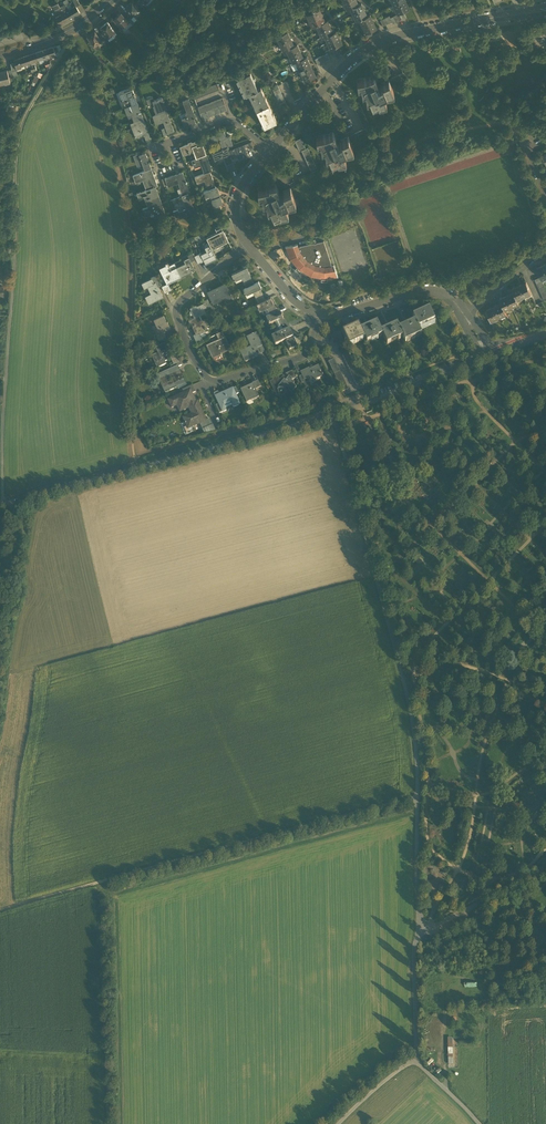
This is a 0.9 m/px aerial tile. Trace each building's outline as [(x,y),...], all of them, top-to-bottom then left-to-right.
[(356,0),(350,0),(345,2),(348,9),(350,9),(358,5),(356,0)] [(409,9),(405,0),(393,6),(396,11),(396,10),(398,14),(399,14),(403,12),(409,9)] [(129,12),(132,15),(133,15),(135,12),(136,13),(139,10),(137,8),(138,8),(134,4),(132,2),(126,8),(125,8),(129,12)] [(62,14),(65,12),(61,6),(60,7),(58,3),(53,5),(55,10),(56,9),(58,13),(61,12),(62,14)] [(60,4),(61,6),(65,12),(68,10),(65,5),(65,4),(63,5),(62,3),(60,4)] [(361,3),(358,5),(350,9),(353,15),(354,14),(364,10),(361,3)] [(68,10),(65,12),(69,19),(80,13),(76,6),(76,5),(72,8),(68,10)] [(309,20),(310,20),(321,15),(322,15),(319,8),(308,13),(309,16),(308,16),(309,20)] [(367,16),(364,10),(354,14),(356,18),(355,19),(356,22),(359,20),(367,16)] [(60,25),(69,19),(65,12),(62,14),(56,17),(60,25)] [(114,19),(121,28),(125,25),(126,26),(130,23),(129,22),(126,19),(125,18),(121,13),(114,19)] [(126,19),(129,22),(130,22),(132,25),(135,22),(134,22),(131,18),(128,15),(125,18),(126,19)] [(313,26),(316,25),(324,21),(321,15),(310,20),(313,26)] [(370,15),(367,16),(359,20),(366,34),(371,32),(377,29),(370,15)] [(319,28),(320,31),(330,26),(328,20),(324,21),(316,25),(317,28),(319,28)] [(108,37),(108,38),(115,33),(113,30),(114,30),(111,26),(108,22),(104,25),(101,27),(102,30),(105,33),(108,37)] [(124,31),(132,25),(130,22),(129,22),(130,23),(126,26),(125,25),(121,28),(124,31)] [(322,38),(324,36),(333,32),(330,26),(320,31),(319,31),(322,38)] [(88,36),(94,46),(98,43),(97,42),(101,40),(100,38),(95,31),(88,36)] [(276,36),(279,43),(291,38),(287,31),(276,36)] [(324,36),(327,43),(339,37),(336,31),(333,32),(324,36)] [(102,35),(103,36),(100,38),(101,40),(102,41),(105,39),(105,40),(107,38),(108,37),(105,33),(102,35)] [(116,34),(115,33),(108,38),(108,37),(107,38),(109,41),(110,40),(111,40),(115,37),(116,36),(115,35),(116,34)] [(342,44),(339,37),(327,43),(330,49),(332,48),(335,47),(338,46),(342,44)] [(283,50),(286,49),(294,45),(291,38),(279,43),(283,50)] [(289,52),(290,55),(300,51),(297,44),(294,45),(286,49),(287,52),(289,52)] [(53,47),(46,49),(49,57),(52,56),(56,55),(55,53),(53,47)] [(46,49),(36,53),(39,61),(44,59),(49,57),(46,49)] [(148,58),(146,50),(140,52),(143,60),(148,58)] [(293,62),(295,62),(303,58),(300,51),(290,55),(289,56),(291,60),(292,59),(293,62)] [(36,53),(29,55),(31,63),(39,61),(36,53)] [(29,55),(21,58),(24,66),(28,64),(31,63),(29,55)] [(389,80),(391,86),(412,77),(401,55),(395,57),(403,74),(389,80)] [(295,62),(299,69),(310,64),(306,56),(303,58),(295,62)] [(21,66),(24,66),(21,58),(14,60),(17,71),(22,69),(21,66)] [(295,62),(293,62),(290,64),(294,71),(299,69),(295,62)] [(299,69),(302,75),(313,70),(310,64),(299,69)] [(316,77),(313,70),(302,75),(305,82),(316,77)] [(10,82),(9,78),(8,71),(7,71),(0,72),(0,85),(10,82)] [(246,94),(249,92),(258,88),(250,71),(238,77),(246,94)] [(370,101),(374,110),(379,109),(378,105),(386,103),(385,100),(386,100),(383,94),(385,93),(388,100),(394,99),(393,90),(391,86),(389,80),(381,84),(382,85),(379,86),(380,87),(377,88),(375,84),(377,83),(374,76),(368,79),(356,80),(358,90),(361,89),(362,95),(365,95),(366,101),(370,101)] [(249,92),(257,109),(269,104),(261,87),(258,88),(249,92)] [(124,108),(125,107),(136,103),(134,97),(135,97),(134,94),(135,94),(135,93),(134,93),(132,88),(126,90),(126,89),(119,92),(118,93),(120,99),(121,98),(122,98),(121,99),(124,108)] [(154,106),(157,113),(166,110),(162,97),(154,100),(148,103),(150,107),(154,106)] [(182,118),(185,127),(190,125),(188,119),(194,117),(196,117),(189,98),(183,100),(187,112),(185,113),(187,116),(182,118)] [(133,117),(134,122),(143,119),(138,103),(136,103),(125,107),(127,114),(128,114),(131,112),(133,117)] [(353,106),(363,129),(369,126),(359,103),(353,106)] [(277,121),(269,104),(257,109),(264,127),(277,121)] [(174,131),(166,110),(157,113),(152,115),(155,122),(162,119),(163,121),(165,127),(168,133),(174,131)] [(148,133),(143,119),(134,122),(130,123),(133,130),(136,128),(139,136),(144,134),(148,133)] [(370,128),(362,131),(365,137),(373,133),(370,128)] [(217,133),(219,139),(219,141),(225,139),(225,137),(226,137),(224,130),(217,133)] [(357,140),(365,137),(362,131),(355,134),(357,140)] [(329,157),(334,167),(339,166),(338,162),(345,160),(345,157),(343,151),(345,150),(348,157),(354,156),(352,147),(348,137),(341,141),(341,142),(338,143),(339,144),(336,145),(334,140),(336,139),(333,132),(327,135),(316,137),(317,146),(320,146),(322,152),(325,152),(326,158),(329,157)] [(209,143),(219,139),(217,133),(207,137),(209,143)] [(359,144),(357,140),(355,134),(348,137),(352,147),(359,144)] [(229,136),(226,137),(225,137),(225,139),(219,141),(222,148),(228,146),(233,144),(229,136)] [(302,151),(311,171),(317,169),(308,148),(306,149),(301,139),(295,141),(300,152),(302,151)] [(195,140),(192,142),(194,148),(193,148),(193,151),(194,154),(195,153),(204,149),(203,145),(197,147),(195,140)] [(183,154),(193,151),(193,148),(194,148),(192,142),(183,145),(180,146),(183,154)] [(244,144),(229,149),(231,155),(238,152),(240,160),(246,158),(245,158),(249,157),(244,144)] [(229,149),(228,146),(222,148),(212,152),(214,159),(224,155),(227,164),(229,163),(233,162),(231,155),(229,149)] [(195,153),(196,158),(206,154),(204,149),(195,153)] [(143,165),(145,171),(151,169),(146,153),(140,155),(139,154),(134,156),(136,164),(142,162),(143,165)] [(196,158),(194,159),(196,164),(201,162),(204,172),(210,170),(212,170),(206,154),(196,158)] [(135,182),(143,179),(151,176),(154,175),(151,169),(145,171),(133,175),(135,182)] [(215,186),(210,170),(204,172),(197,175),(199,181),(205,179),(208,189),(215,186)] [(299,179),(301,184),(305,194),(309,203),(316,200),(318,206),(325,203),(322,197),(328,195),(318,170),(299,179)] [(181,187),(184,195),(188,193),(190,192),(182,172),(165,178),(168,185),(179,181),(181,187)] [(147,189),(154,187),(151,176),(143,179),(147,189)] [(271,209),(276,219),(281,218),(280,213),(288,212),(288,209),(285,203),(287,202),(290,208),(296,207),(295,198),(291,188),(283,191),(284,193),(281,194),(279,196),(277,192),(279,191),(276,183),(269,186),(258,188),(259,197),(262,197),(263,203),(266,203),(267,209),(271,209)] [(295,198),(305,194),(301,184),(291,188),(295,198)] [(147,197),(151,206),(161,202),(156,186),(154,187),(147,189),(137,193),(139,200),(144,198),(147,197)] [(217,191),(215,186),(208,189),(203,190),(206,196),(211,194),(213,199),(212,199),(214,205),(219,203),(222,202),(219,191),(217,191)] [(195,212),(188,193),(184,195),(182,195),(186,208),(178,211),(178,209),(173,210),(176,219),(195,212)] [(166,215),(161,202),(151,206),(148,207),(142,209),(145,215),(153,212),(155,218),(166,215)] [(218,231),(219,233),(224,231),(223,229),(221,225),(215,227),(217,232),(218,231)] [(206,237),(210,244),(212,248),(216,247),(215,245),(219,243),(220,245),(228,240),(226,235),(224,236),(224,235),(225,234),(224,231),(219,233),(218,231),(217,232),(206,237)] [(314,243),(300,245),(300,246),(298,247),(297,244),(285,246),(285,247),(286,247),(290,259),(297,267),(295,269),(300,273),(302,271),(311,276),(321,278),(321,282),(327,282),(327,278),(337,276),(337,277),(338,277),(334,265),(331,266),(331,264),(324,241),(316,242),(316,243),(315,243),(314,243)] [(217,258),(212,248),(210,244),(205,247),(207,251),(201,253),(201,254),(204,260),(205,261),(208,263),(217,258)] [(201,252),(194,255),(196,258),(198,262),(201,261),(201,262),(204,260),(201,254),(201,253),(201,252)] [(174,262),(181,277),(192,272),(191,270),(194,268),(189,257),(184,259),(183,258),(174,262)] [(174,262),(169,265),(171,269),(164,273),(166,278),(164,278),(167,283),(167,284),(168,283),(181,277),(174,262)] [(162,274),(164,273),(171,269),(169,265),(168,263),(167,263),(166,263),(166,264),(159,268),(162,274)] [(545,278),(545,265),(545,264),(537,268),(537,269),(541,277),(542,280),(545,278)] [(243,280),(246,287),(254,283),(252,279),(252,280),(248,272),(249,272),(247,265),(231,272),(234,279),(241,276),(243,280)] [(155,282),(157,287),(161,285),(156,275),(150,278),(151,279),(151,278),(154,283),(155,282)] [(147,296),(150,302),(157,299),(158,299),(163,297),(159,290),(157,287),(155,282),(154,283),(151,278),(151,279),(142,283),(144,288),(149,286),(153,293),(147,296)] [(258,281),(254,283),(246,287),(244,288),(247,294),(253,291),(254,294),(256,297),(257,297),(262,294),(262,293),(259,288),(261,287),(258,281)] [(526,282),(519,285),(524,297),(531,293),(527,283),(526,282)] [(162,286),(165,293),(171,289),(168,283),(167,284),(167,283),(162,286)] [(212,301),(213,303),(219,300),(218,299),(225,295),(227,299),(232,297),(228,288),(226,285),(223,286),(222,284),(208,291),(212,301)] [(517,300),(524,297),(519,285),(512,289),(514,293),(517,300)] [(257,297),(259,302),(265,299),(263,293),(262,293),(262,294),(257,297)] [(519,304),(517,300),(514,293),(507,296),(511,306),(514,305),(514,306),(519,304)] [(257,303),(260,310),(264,308),(274,303),(271,296),(265,299),(259,302),(258,302),(257,303)] [(512,307),(511,306),(507,296),(500,299),(502,303),(504,309),(506,308),(507,309),(512,307)] [(194,316),(194,317),(199,315),(206,312),(204,308),(206,306),(207,306),(204,302),(195,306),(195,305),(191,307),(195,316),(194,316)] [(270,313),(271,317),(278,313),(274,303),(264,308),(267,314),(270,313)] [(505,310),(504,309),(502,303),(494,306),(499,317),(507,314),(505,310)] [(491,321),(499,317),(494,306),(486,310),(491,321)] [(413,317),(415,322),(419,329),(435,322),(429,310),(413,317)] [(269,326),(275,323),(279,321),(281,326),(287,324),(281,312),(278,313),(271,317),(269,318),(266,319),(269,326)] [(159,334),(160,335),(164,333),(163,331),(170,328),(167,321),(167,322),(163,315),(154,319),(158,328),(157,329),(159,334)] [(202,321),(199,315),(194,317),(188,319),(193,329),(194,329),(196,332),(194,332),(196,336),(196,337),(200,335),(201,339),(206,337),(205,334),(204,332),(203,332),(205,331),(205,332),(206,331),(207,330),(208,330),(207,326),(206,327),(204,321),(205,321),(204,320),(202,321)] [(415,322),(399,329),(403,338),(405,341),(410,339),(411,341),(417,338),(416,336),(421,334),(419,329),(415,322)] [(281,327),(283,332),(289,329),(287,324),(281,326),(281,327)] [(377,324),(361,331),(365,340),(367,344),(383,336),(381,333),(377,324)] [(397,325),(381,333),(383,336),(387,345),(403,338),(399,329),(397,325)] [(349,347),(365,340),(361,331),(358,326),(343,333),(349,347)] [(276,345),(285,341),(293,337),(289,329),(283,332),(281,333),(272,337),(276,345)] [(216,336),(219,342),(225,339),(222,333),(216,336)] [(240,353),(245,363),(257,357),(255,352),(258,351),(257,349),(263,346),(256,333),(246,338),(251,347),(240,353)] [(201,339),(200,335),(196,337),(196,336),(195,336),(193,337),(197,345),(203,342),(201,339)] [(294,338),(293,337),(285,341),(290,350),(298,347),(294,338)] [(206,348),(212,360),(221,355),(230,350),(225,339),(219,342),(206,348)] [(158,354),(153,356),(156,364),(159,362),(161,367),(166,365),(165,362),(169,361),(167,357),(167,356),(167,355),(165,356),(164,355),(170,352),(168,350),(170,349),(167,343),(155,348),(158,354)] [(258,351),(259,355),(265,352),(263,346),(257,349),(258,351)] [(170,357),(174,365),(180,362),(176,354),(170,357)] [(155,370),(161,367),(159,362),(156,364),(153,356),(150,358),(155,370)] [(302,376),(304,381),(314,376),(315,380),(322,377),(320,372),(321,371),(318,366),(310,370),(309,368),(300,373),(302,376)] [(171,370),(168,372),(171,377),(173,382),(176,388),(178,387),(178,389),(186,385),(179,372),(177,373),(175,368),(171,370)] [(289,377),(292,380),(296,378),(293,371),(285,374),(286,375),(287,377),(288,378),(289,377)] [(165,393),(176,388),(173,382),(168,384),(166,379),(171,377),(168,372),(157,377),(165,393)] [(279,396),(281,393),(282,393),(284,390),(286,387),(289,390),(288,391),(291,393),(296,387),(293,385),(294,383),(291,381),(292,380),(289,377),(288,378),(287,377),(286,375),(283,376),(283,377),(281,380),(280,382),(278,380),(279,379),(277,377),(272,380),(273,381),(269,382),(272,387),(273,387),(275,388),(273,390),(276,396),(279,396)] [(253,385),(255,390),(261,387),(258,381),(252,384),(252,385),(253,385)] [(241,390),(246,401),(251,398),(252,400),(259,397),(255,390),(253,385),(252,385),(241,390)] [(186,393),(187,395),(190,394),(190,395),(196,392),(192,386),(182,391),(184,394),(186,393)] [(222,413),(226,411),(225,409),(225,407),(226,407),(225,405),(231,402),(233,406),(234,408),(240,405),(236,395),(233,389),(219,395),(218,392),(214,394),(219,405),(222,413)] [(189,408),(190,411),(200,407),(197,402),(196,402),(194,398),(192,398),(190,395),(190,394),(187,395),(186,393),(184,394),(168,401),(172,408),(177,406),(180,413),(189,408)] [(206,421),(200,407),(190,411),(192,414),(183,418),(187,427),(184,428),(186,433),(192,431),(191,428),(200,424),(206,421)] [(200,424),(203,430),(213,426),(210,419),(206,421),(200,424)] [(213,426),(203,430),(204,434),(215,431),(213,426)] [(387,483),(386,486),(387,490),(391,491),(394,489),(395,485),(394,482),(390,481),(387,483)] [(449,941),(450,947),(481,943),(480,936),(462,938),(462,939),(449,941)]
